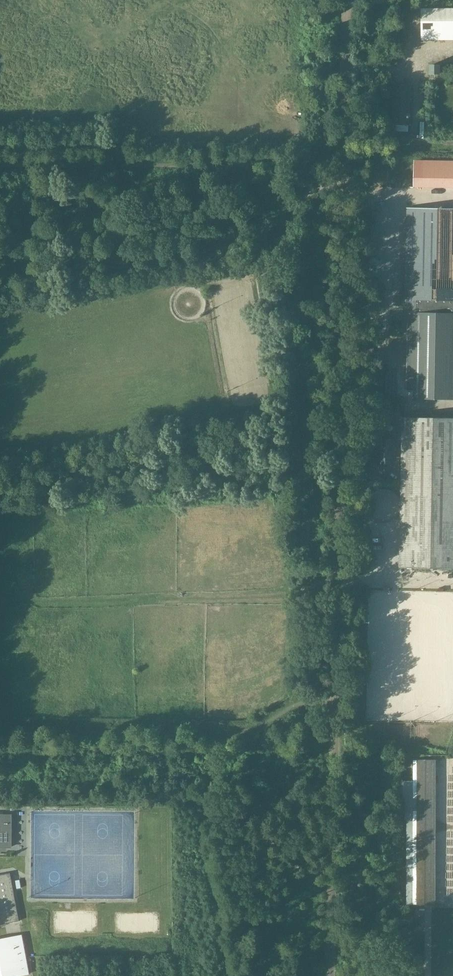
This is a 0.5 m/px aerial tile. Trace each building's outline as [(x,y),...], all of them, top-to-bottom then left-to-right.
[(422,9),(422,33),(452,33),(452,9),(422,9)] [(441,62),(429,62),(429,74),(441,74),(441,62)] [(434,185),(452,185),(452,163),(434,162),(434,185)] [(404,322),(408,322),(408,337),(408,344),(407,390),(413,390),(413,398),(413,399),(452,399),(452,210),(407,209),(405,289),(405,307),(404,322)] [(401,567),(452,567),(452,418),(402,418),(401,567)] [(407,820),(407,866),(407,905),(419,905),(419,908),(424,908),(424,904),(436,904),(436,833),(436,819),(436,759),(413,759),(413,781),(403,781),(403,799),(405,799),(405,820),(407,820)] [(0,815),(0,847),(11,847),(11,815),(0,815)] [(9,876),(8,873),(0,874),(0,924),(18,920),(9,876)] [(0,939),(0,975),(4,975),(12,975),(15,975),(28,974),(21,935),(0,939)] [(36,975),(61,975),(59,964),(48,966),(49,970),(35,972),(36,975)]
